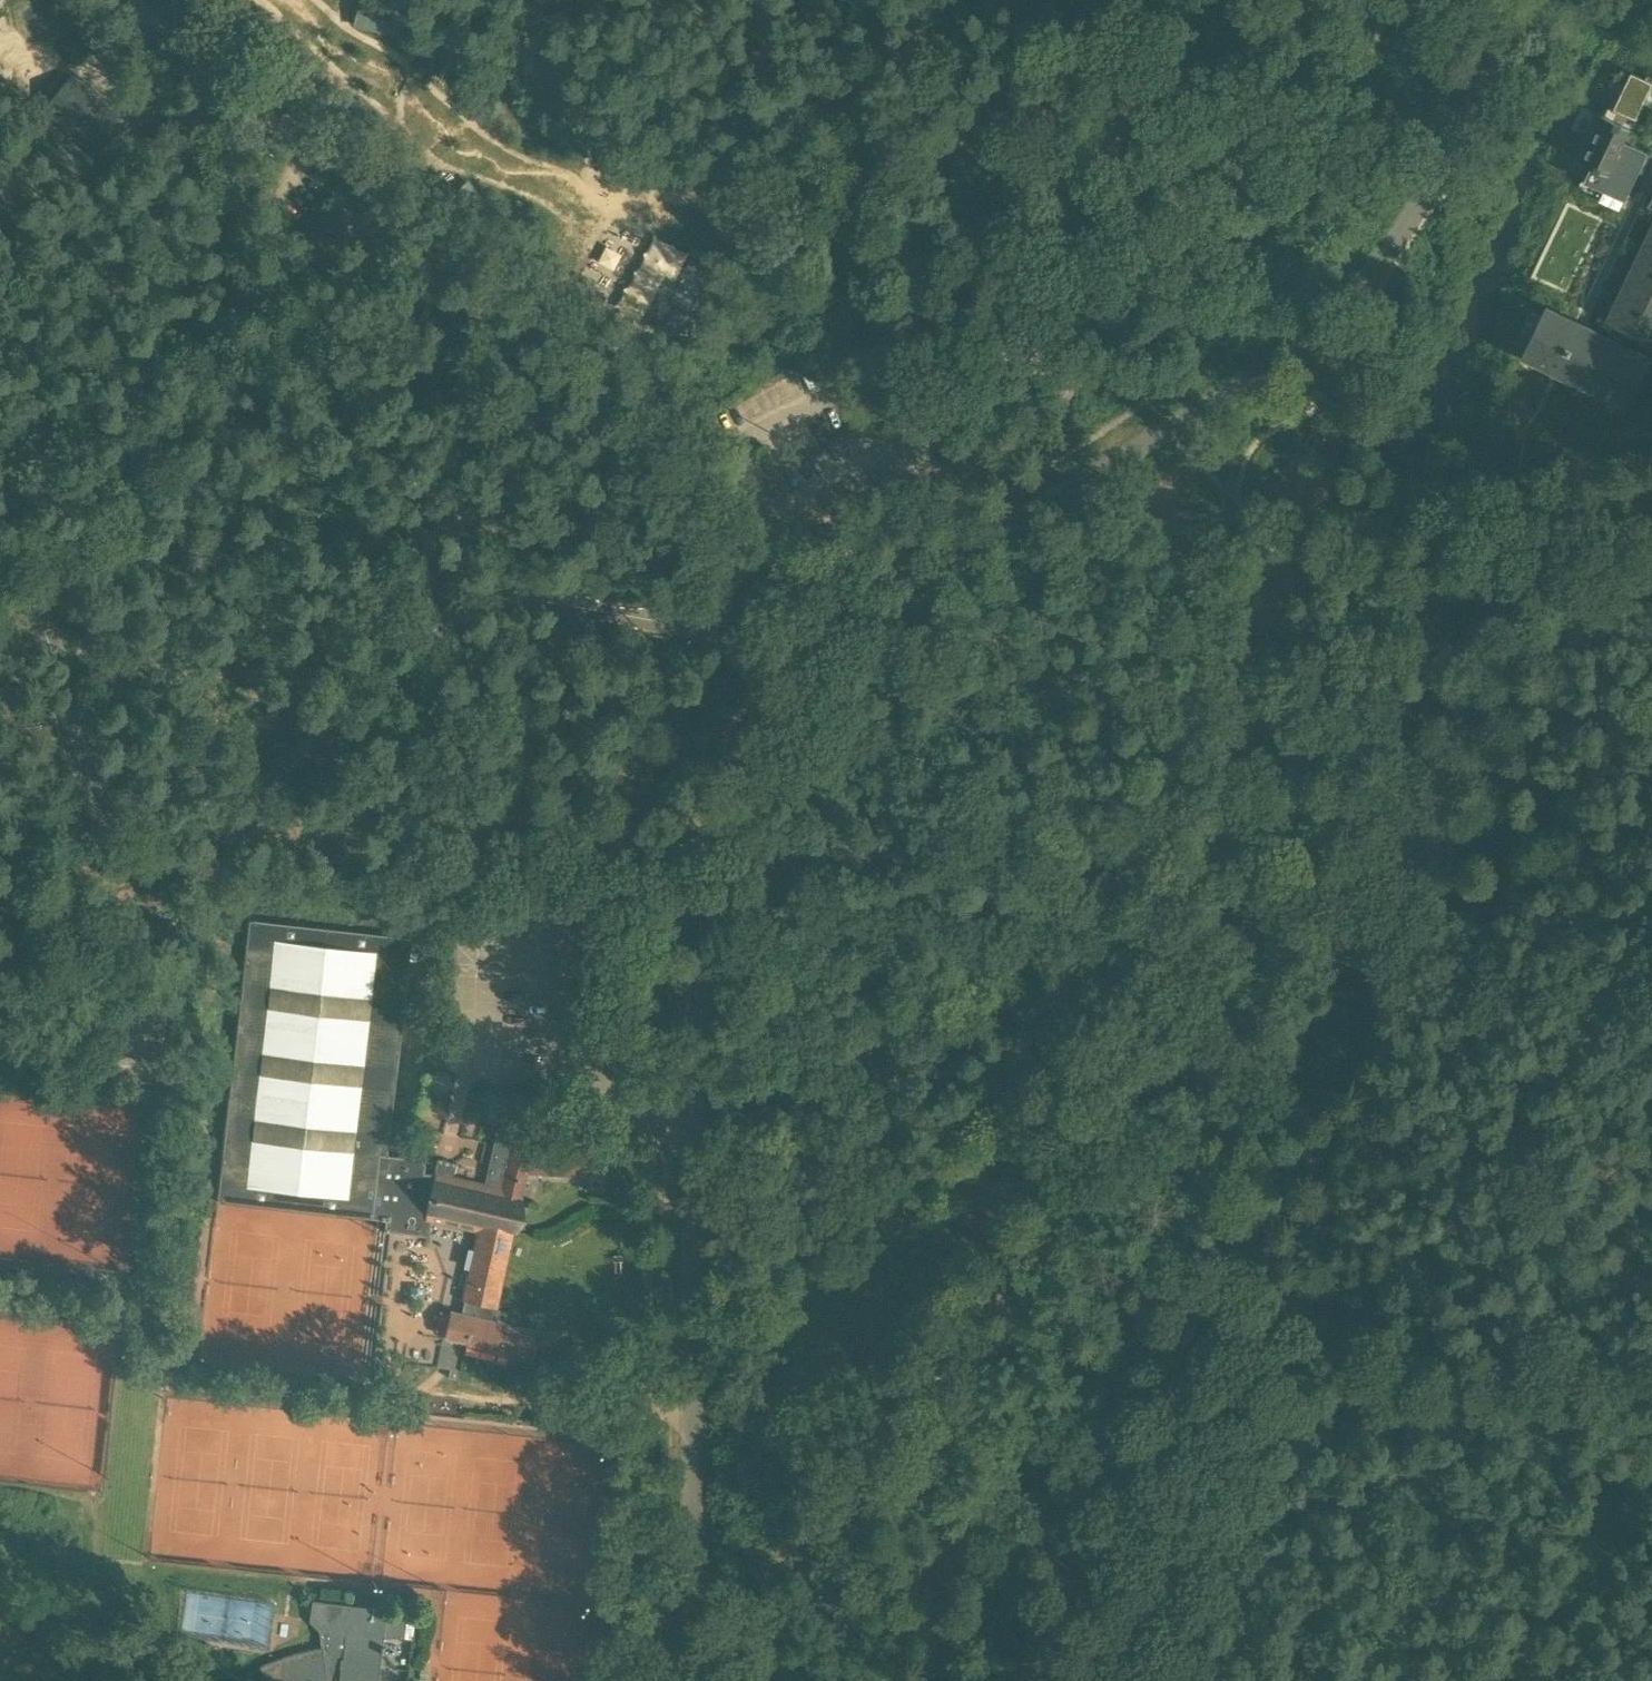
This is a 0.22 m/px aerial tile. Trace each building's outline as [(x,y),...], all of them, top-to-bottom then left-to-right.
[(353,4),(351,29),(398,32),(400,6),(353,4)] [(1630,73),(1613,109),(1635,118),(1651,83),(1630,73)] [(93,153),(122,119),(70,75),(41,110),(93,153)] [(1580,161),(1588,164),(1593,167),(1587,180),(1623,198),(1632,179),(1633,179),(1640,164),(1635,161),(1639,153),(1621,144),(1629,128),(1605,117),(1603,116),(1602,115),(1580,161)] [(1620,295),(1610,312),(1651,334),(1651,331),(1651,236),(1649,242),(1639,259),(1630,277),(1620,295)] [(653,317),(663,323),(689,273),(679,268),(674,278),(664,273),(639,323),(647,328),(653,317)] [(1580,331),(1572,326),(1551,315),(1549,319),(1543,316),(1528,344),(1533,347),(1531,351),(1552,363),(1561,368),(1564,369),(1582,379),(1600,389),(1619,399),(1639,363),(1621,353),(1602,343),(1590,336),(1584,333),(1580,331)] [(596,899),(596,891),(588,891),(588,899),(596,899)] [(417,1218),(423,1173),(424,1165),(420,1159),(386,1155),(413,937),(248,920),(216,1200),(384,1220),(383,1231),(428,1237),(430,1221),(417,1218)] [(432,1068),(427,1092),(449,1096),(454,1072),(432,1068)] [(497,1128),(484,1185),(521,1193),(526,1172),(603,1177),(605,1154),(542,1151),(544,1139),(497,1128)] [(434,1175),(423,1173),(417,1218),(430,1221),(477,1231),(461,1300),(464,1301),(493,1307),(495,1308),(512,1232),(514,1233),(522,1200),(520,1199),(521,1193),(484,1185),(453,1178),(456,1163),(437,1159),(434,1175)] [(493,1307),(464,1301),(461,1315),(449,1312),(444,1337),(466,1342),(465,1346),(532,1361),(536,1344),(539,1345),(542,1333),(490,1321),(493,1307)] [(383,1638),(404,1636),(407,1612),(385,1609),(312,1600),(310,1621),(319,1631),(321,1648),(306,1650),(275,1660),(259,1667),(267,1680),(326,1680),(340,1680),(340,1676),(376,1680),(377,1680),(383,1638)]
